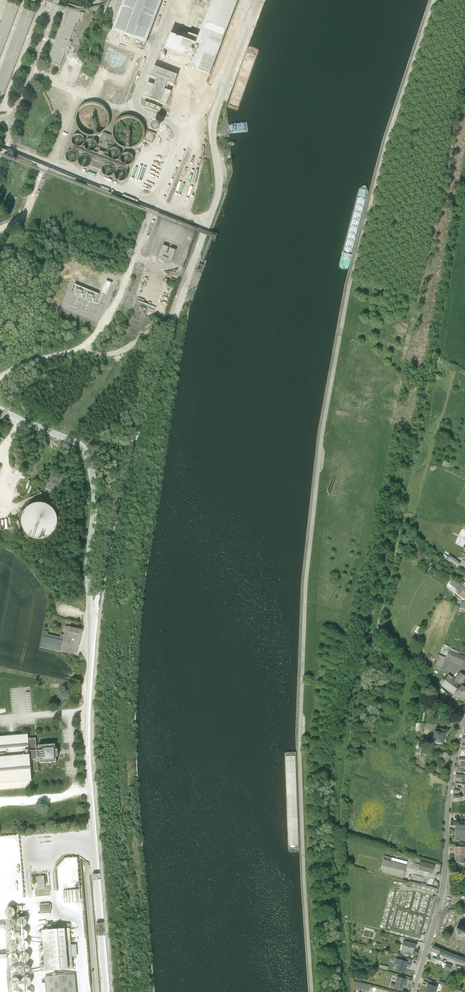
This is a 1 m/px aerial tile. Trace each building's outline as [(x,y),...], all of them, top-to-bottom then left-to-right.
[(147,46),(165,0),(126,0),(113,33),(147,46)] [(198,47),(196,46),(198,41),(183,34),(182,41),(171,37),(171,38),(169,37),(163,52),(190,63),(190,62),(193,63),(190,70),(212,78),(242,0),(216,0),(198,47)] [(21,7),(9,3),(1,25),(0,25),(0,62),(21,7)] [(51,54),(47,63),(61,69),(65,56),(67,57),(72,44),(70,44),(77,25),(79,26),(80,21),(83,22),(85,16),(67,9),(66,12),(64,11),(62,16),(65,17),(57,36),(58,36),(55,42),(52,41),(50,46),(54,48),(51,54)] [(148,85),(143,99),(149,101),(160,105),(166,107),(171,94),(165,92),(167,85),(174,88),(177,78),(154,69),(150,79),(157,81),(154,88),(148,85)] [(145,104),(143,108),(148,110),(155,113),(160,114),(161,110),(157,108),(149,106),(145,104)] [(91,139),(98,138),(103,134),(107,128),(108,122),(106,115),(103,110),(97,106),(90,105),(84,107),(78,111),(75,116),(74,123),(75,129),(79,135),(85,138),(91,139)] [(128,153),(134,152),(140,149),(144,144),(145,138),(144,131),(141,126),(136,122),(130,120),(124,121),(119,124),(115,129),(113,135),(114,142),(117,147),(122,151),(128,153)] [(152,129),(151,131),(152,132),(152,133),(153,134),(155,135),(156,135),(158,134),(159,133),(160,132),(160,130),(159,128),(158,127),(157,126),(155,126),(153,127),(152,128),(152,129)] [(148,133),(144,143),(153,146),(156,136),(148,133)] [(73,146),(70,153),(71,153),(73,153),(75,154),(77,155),(79,158),(82,159),(83,158),(85,158),(87,158),(89,159),(91,161),(91,163),(91,166),(90,168),(102,172),(103,171),(104,168),(106,167),(109,166),(111,167),(114,169),(115,171),(118,173),(118,172),(120,171),(122,171),(125,172),(126,174),(127,175),(129,167),(129,168),(126,168),(123,166),(122,164),(121,163),(118,162),(117,163),(114,163),(112,162),(110,161),(109,159),(108,157),(109,155),(110,153),(112,151),(113,151),(115,145),(114,144),(112,139),(112,138),(104,135),(102,137),(96,151),(95,153),(93,154),(90,154),(88,153),(86,152),(85,150),(85,149),(82,148),(82,149),(79,149),(76,149),(74,148),(73,146)] [(79,149),(82,148),(84,147),(85,145),(85,142),(84,140),(83,138),(81,137),(78,137),(76,137),(74,139),(73,141),(73,143),(73,146),(75,148),(77,149),(79,149)] [(92,154),(94,153),(96,152),(97,149),(97,147),(97,145),(95,143),(93,142),(91,142),(88,142),(86,144),(85,146),(85,148),(86,151),(87,152),(89,154),(92,154)] [(115,163),(118,162),(120,160),(121,158),(121,156),(120,154),(119,152),(117,151),(114,151),(112,151),(110,153),(109,155),(109,157),(109,160),(111,161),(113,163),(115,163)] [(73,165),(75,165),(77,163),(78,161),(78,159),(78,156),(76,155),(74,153),(72,153),(69,154),(67,156),(66,158),(66,160),(67,162),(68,164),(71,165),(73,165)] [(128,167),(131,167),(132,165),(134,163),(134,161),(133,158),(132,157),(129,155),(127,155),(125,156),(123,158),(122,160),(122,162),(122,164),(124,166),(126,167),(128,167)] [(85,170),(88,170),(90,168),(91,166),(91,164),(90,161),(89,160),(87,158),(84,158),(82,159),(81,159),(80,160),(79,163),(79,165),(79,167),(81,169),(83,170),(85,170)] [(109,179),(111,179),(113,177),(114,175),(115,173),(114,170),(112,168),(110,167),(108,167),(107,167),(106,168),(104,169),(103,172),(102,174),(103,176),(105,178),(107,179),(109,179)] [(122,184),(124,183),(126,182),(127,179),(127,177),(127,175),(125,173),(123,172),(121,172),(118,172),(116,174),(115,176),(115,178),(116,181),(117,182),(119,184),(122,184)] [(163,247),(158,259),(171,264),(176,252),(170,250),(169,255),(167,254),(168,250),(163,247)] [(163,305),(168,307),(170,303),(168,302),(170,297),(160,293),(159,296),(163,298),(163,300),(165,301),(163,305)] [(152,314),(152,316),(154,317),(155,315),(163,318),(165,313),(157,310),(154,309),(152,314)] [(52,473),(46,490),(57,494),(64,477),(52,473)] [(46,539),(54,532),(57,522),(54,512),(46,506),(36,504),(26,508),(20,517),(21,528),(26,536),(36,541),(46,539)] [(449,556),(445,560),(457,568),(458,566),(460,564),(449,556)] [(432,568),(431,570),(434,572),(435,571),(437,572),(439,570),(434,566),(432,564),(429,562),(427,565),(427,566),(424,569),(426,571),(430,566),(432,568)] [(459,585),(457,584),(452,580),(449,585),(455,589),(455,593),(457,595),(459,596),(464,589),(459,585)] [(68,632),(70,628),(65,627),(64,635),(61,635),(60,637),(48,635),(48,632),(43,631),(42,637),(40,648),(60,652),(76,655),(81,635),(68,632)] [(415,646),(412,651),(416,655),(414,658),(414,659),(416,660),(419,656),(422,658),(423,658),(424,656),(423,656),(423,655),(418,652),(417,652),(419,649),(415,646)] [(446,657),(450,658),(449,660),(461,665),(464,657),(458,654),(459,653),(454,650),(450,649),(449,650),(446,657)] [(439,655),(438,655),(437,658),(438,658),(435,665),(436,666),(435,669),(439,671),(441,668),(445,661),(444,660),(445,658),(439,655)] [(441,685),(440,686),(442,687),(447,691),(453,695),(461,685),(462,685),(464,681),(464,677),(460,673),(455,680),(452,678),(448,675),(444,680),(441,685)] [(453,695),(462,702),(464,697),(464,688),(462,685),(461,685),(453,695)] [(434,732),(432,743),(442,745),(444,733),(434,732)] [(31,772),(39,771),(38,762),(39,762),(40,764),(57,762),(56,759),(55,759),(55,757),(58,757),(58,749),(55,750),(54,748),(55,748),(55,744),(38,746),(39,748),(37,748),(36,738),(28,739),(28,735),(13,736),(0,737),(0,758),(12,756),(30,755),(31,772)] [(441,752),(440,761),(448,762),(450,753),(441,752)] [(0,758),(0,784),(12,783),(30,782),(32,781),(31,772),(30,755),(12,756),(0,758)] [(0,784),(0,790),(12,789),(30,788),(30,782),(12,783),(0,784)] [(452,800),(460,801),(462,801),(464,801),(464,800),(464,785),(463,784),(462,790),(462,797),(461,797),(460,797),(461,795),(454,795),(453,795),(453,798),(452,800)] [(455,825),(454,841),(464,841),(464,837),(464,832),(464,830),(464,825),(455,825)] [(454,855),(464,855),(464,847),(454,847),(454,855)] [(464,855),(454,855),(454,863),(464,863),(464,855)] [(390,861),(406,865),(407,861),(405,861),(392,857),(390,861)] [(405,871),(406,865),(383,859),(379,871),(403,878),(403,877),(405,871)] [(419,861),(417,870),(432,874),(435,865),(419,861)] [(44,876),(36,876),(37,888),(45,888),(44,876)] [(50,903),(40,904),(40,911),(40,913),(50,912),(50,910),(51,910),(51,904),(50,904),(50,903)] [(14,917),(16,915),(17,912),(16,909),(14,907),(11,907),(8,908),(7,911),(7,914),(8,916),(11,917),(14,917)] [(26,927),(28,925),(29,922),(28,919),(26,917),(23,917),(20,918),(18,921),(18,924),(20,926),(23,927),(26,927)] [(15,928),(17,926),(18,923),(17,920),(15,918),(12,918),(9,919),(7,922),(7,925),(9,927),(12,928),(15,928)] [(456,928),(457,935),(460,935),(461,938),(464,937),(464,922),(458,924),(458,927),(456,928)] [(71,928),(43,930),(46,971),(74,968),(71,928)] [(26,939),(28,937),(29,934),(28,931),(26,929),(23,929),(20,930),(19,933),(19,936),(20,938),(23,939),(26,939)] [(15,940),(18,938),(19,936),(18,933),(15,931),(12,930),(10,932),(8,934),(8,937),(10,940),(13,941),(15,940)] [(27,950),(30,948),(30,945),(30,943),(27,941),(24,940),(22,942),(20,944),(20,947),(22,950),(24,951),(27,950)] [(403,940),(400,953),(412,957),(414,949),(415,949),(416,944),(403,940)] [(15,951),(17,949),(18,946),(17,944),(15,942),(12,941),(9,943),(8,945),(8,948),(9,950),(12,952),(15,951)] [(437,954),(440,949),(433,946),(431,952),(437,954)] [(440,949),(437,954),(439,954),(453,960),(455,955),(440,949)] [(17,963),(20,961),(20,958),(20,955),(17,953),(14,953),(12,954),(10,956),(10,959),(12,962),(14,963),(17,963)] [(29,963),(31,961),(32,958),(31,955),(29,953),(26,953),(23,954),(21,956),(21,959),(23,962),(26,963),(29,963)] [(453,960),(458,962),(464,964),(464,959),(461,957),(455,955),(453,960)] [(395,958),(394,963),(397,963),(395,971),(404,973),(406,966),(410,967),(411,963),(411,962),(412,960),(405,958),(405,961),(402,960),(398,959),(395,958)] [(446,963),(443,970),(446,971),(449,972),(452,965),(448,964),(446,963)] [(45,977),(46,991),(76,991),(75,974),(69,975),(45,977)] [(31,986),(33,984),(34,981),(33,979),(31,977),(28,976),(25,977),(24,980),(24,983),(25,985),(28,987),(31,986)] [(19,987),(21,985),(22,983),(21,980),(19,978),(16,977),(14,979),(12,981),(12,984),(14,987),(16,988),(19,987)] [(395,984),(393,989),(402,991),(404,983),(406,983),(407,979),(399,977),(398,980),(396,980),(395,984)] [(425,991),(428,991),(436,991),(437,987),(434,986),(428,984),(427,984),(425,991)]
